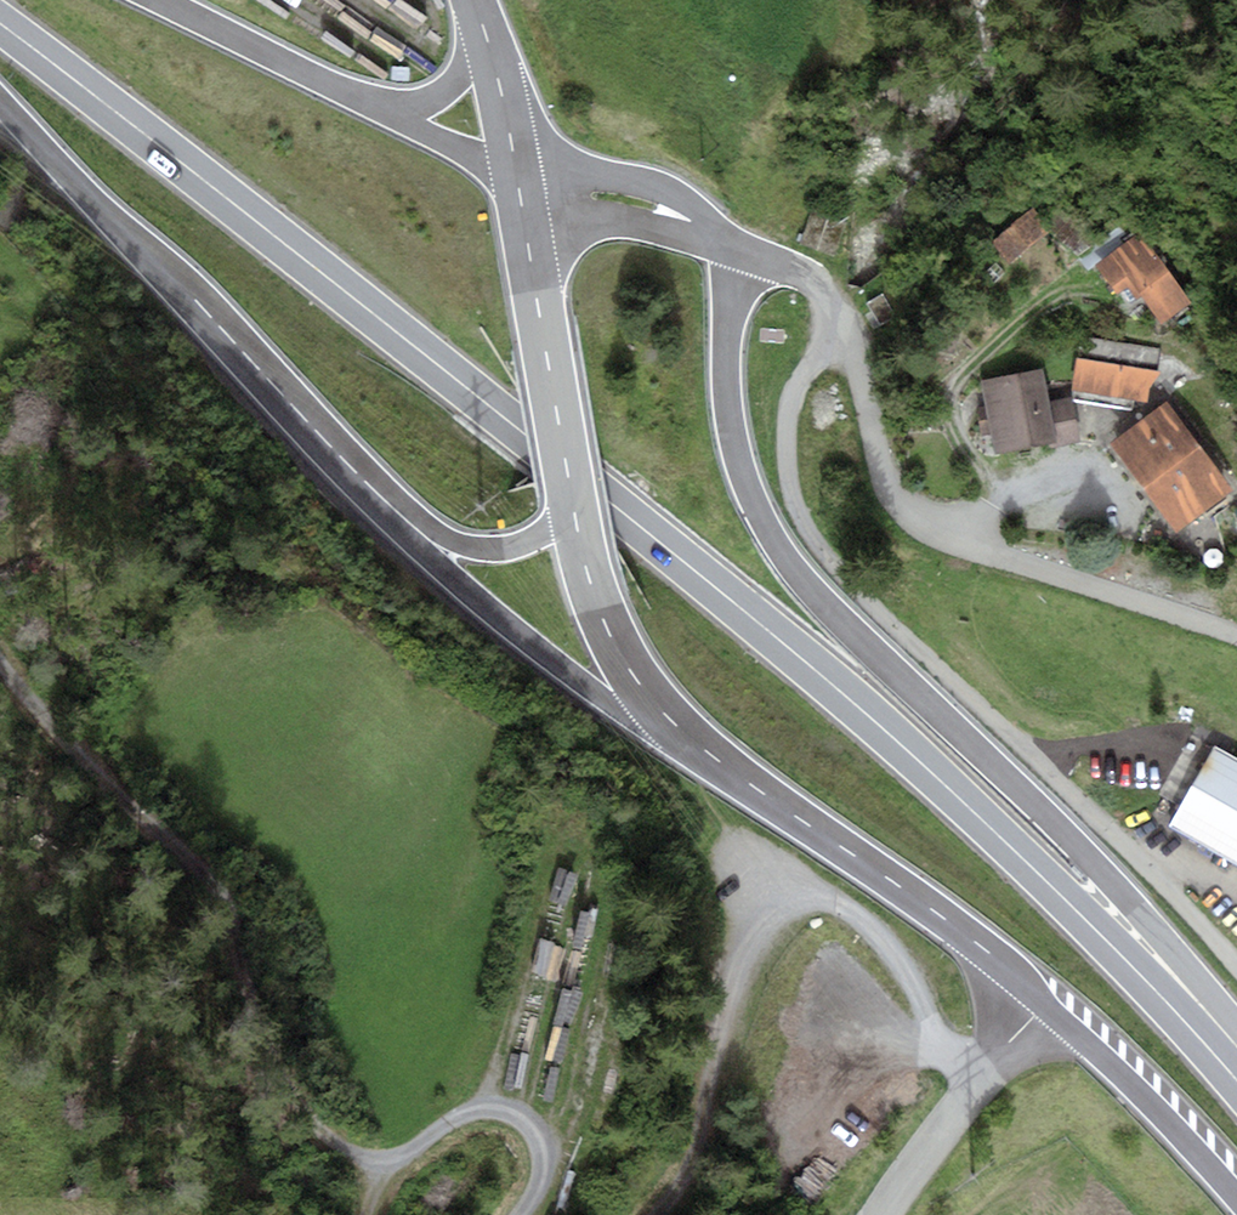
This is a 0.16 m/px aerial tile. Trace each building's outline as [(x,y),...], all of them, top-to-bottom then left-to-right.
[(395,0),(307,0),(306,3),(338,20),(332,30),(372,52),(370,56),(394,69),(424,16),(395,0)] [(1070,200),(1047,222),(1081,257),(1104,235),(1070,200)] [(1044,236),(1028,215),(993,241),(1009,262),(1044,236)] [(1137,240),(1102,267),(1119,290),(1128,284),(1160,327),(1187,307),(1137,240)] [(1154,375),(1077,361),(1071,392),(1148,406),(1154,375)] [(1039,373),(983,383),(996,453),(1076,438),(1069,400),(1045,404),(1039,373)] [(1232,497),(1168,406),(1109,447),(1173,539),(1232,497)] [(1216,753),(1170,833),(1236,871),(1236,764),(1216,753)]
